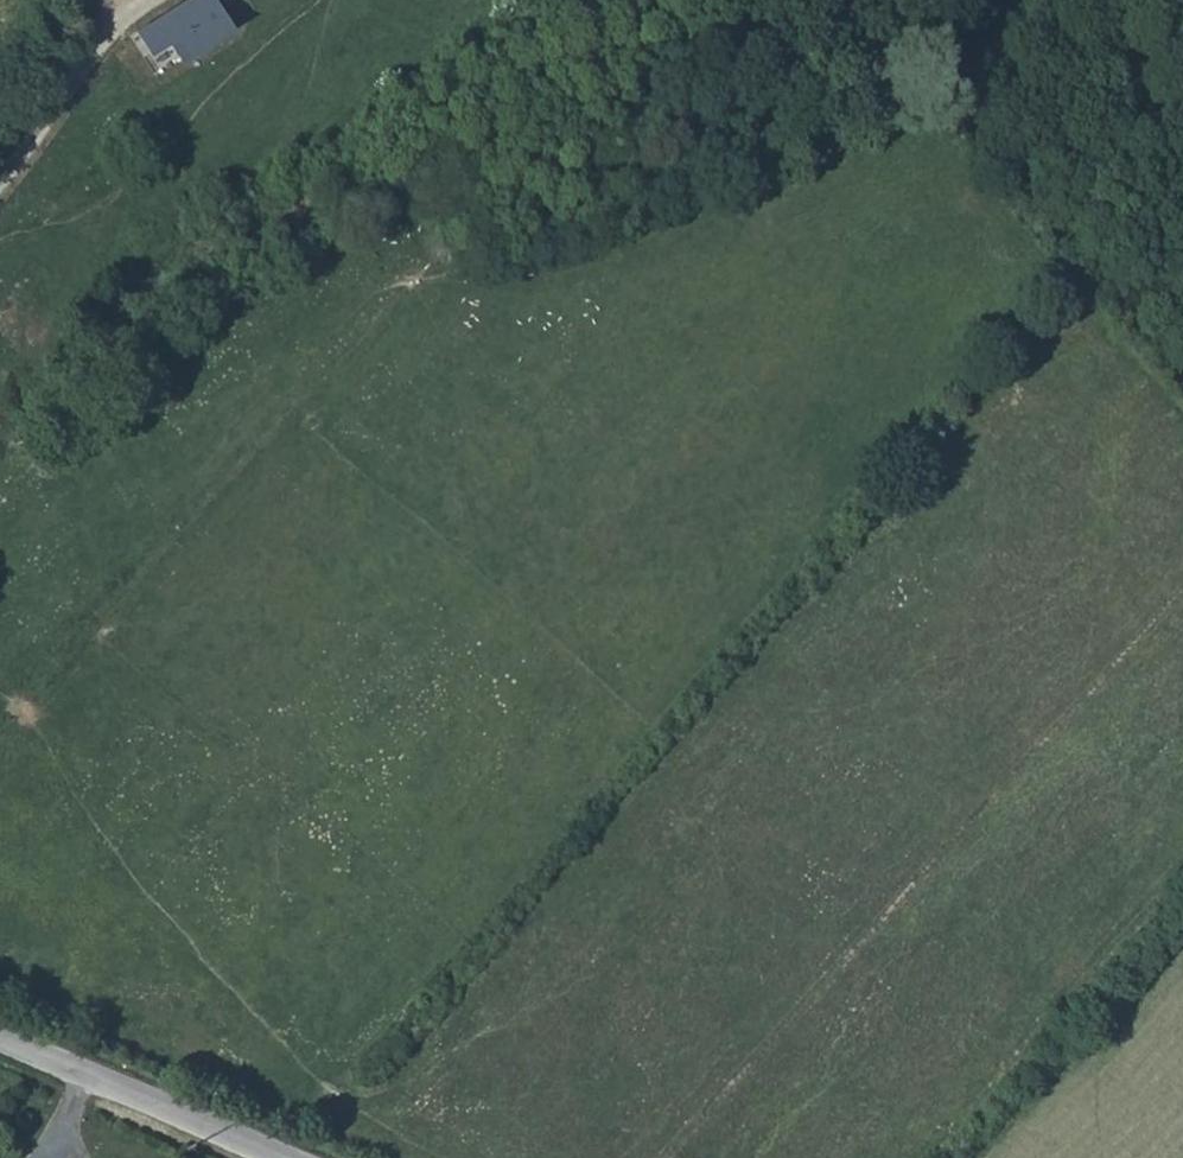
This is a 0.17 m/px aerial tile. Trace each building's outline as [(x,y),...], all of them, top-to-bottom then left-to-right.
[(160,42),(166,56),(222,31),(208,0),(169,0),(123,21),(138,52),(160,42)]
